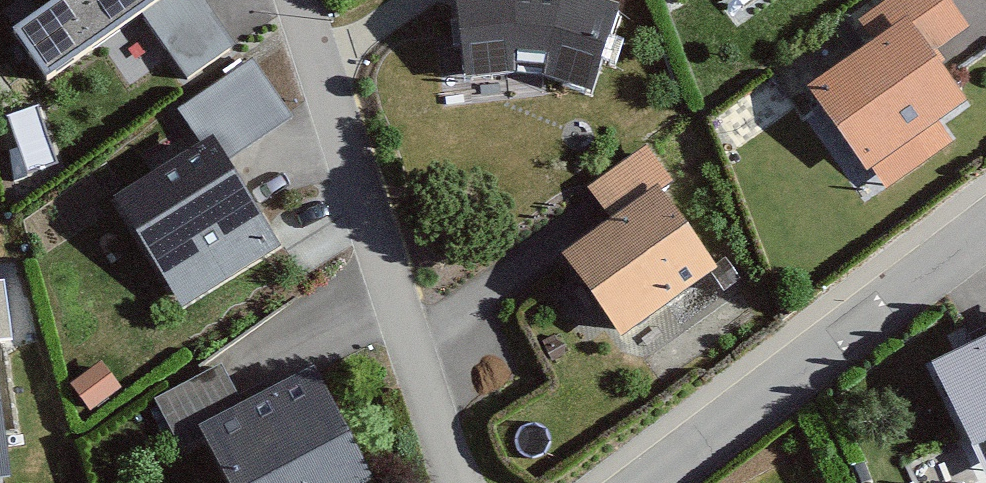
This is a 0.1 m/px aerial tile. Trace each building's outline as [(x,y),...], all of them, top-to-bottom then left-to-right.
[(0,39),(0,44),(33,91),(163,0),(56,0),(0,39)] [(446,73),(523,66),(578,87),(610,0),(439,0),(446,73)] [(797,94),(854,177),(954,108),(919,57),(956,31),(934,0),(875,0),(853,15),(872,43),(797,94)] [(245,59),(181,105),(205,139),(104,211),(175,309),(272,240),(221,168),(288,120),(245,59)] [(605,217),(543,258),(602,346),(710,273),(654,190),(665,183),(640,146),(582,184),(605,217)] [(926,366),(974,473),(985,468),(985,339),(926,366)] [(185,438),(205,482),(363,482),(309,361),(235,393),(221,362),(150,394),(172,444),(185,438)]
